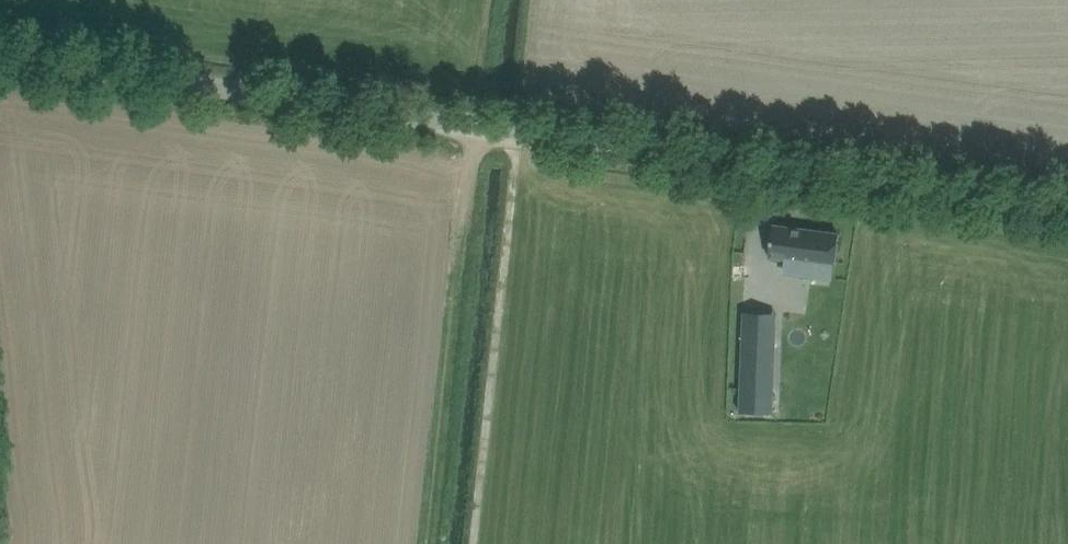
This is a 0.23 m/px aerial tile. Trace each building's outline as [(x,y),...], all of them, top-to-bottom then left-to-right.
[(773,224),(769,255),(814,261),(812,275),(831,277),(833,264),(835,264),(839,233),(773,224)] [(743,337),(740,411),(773,412),(776,338),(743,337)]
